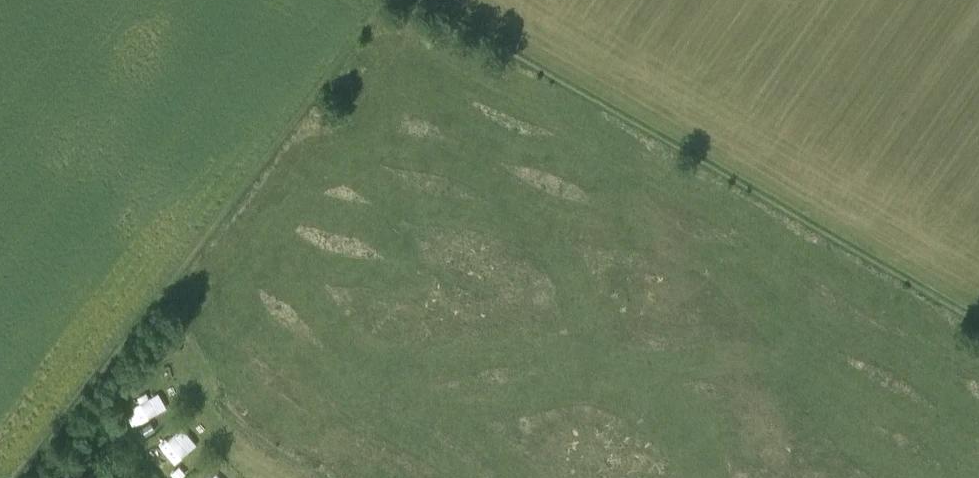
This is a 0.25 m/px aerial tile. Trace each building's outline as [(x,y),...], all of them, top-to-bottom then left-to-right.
[(158,419),(182,398),(167,382),(144,403),(158,419)] [(155,444),(173,463),(197,442),(179,422),(155,444)]
